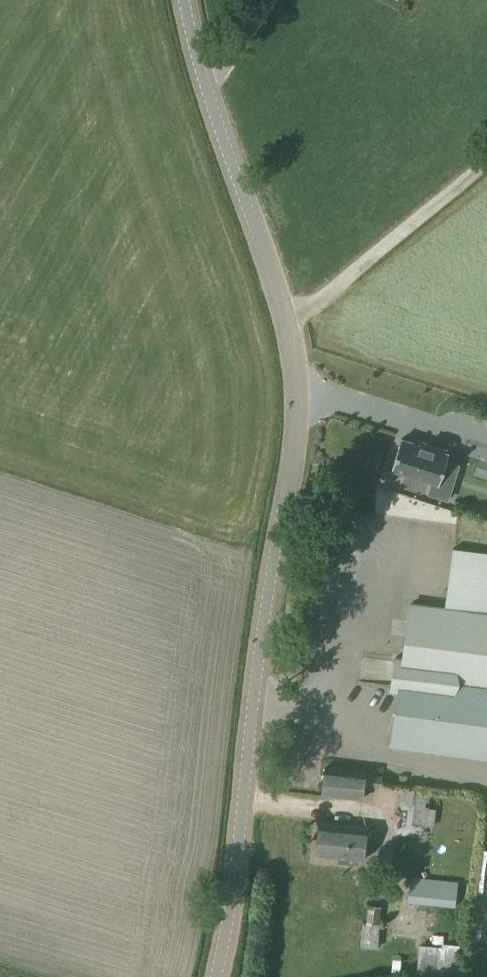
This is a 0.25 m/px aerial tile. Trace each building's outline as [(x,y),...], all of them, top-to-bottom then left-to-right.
[(431,448),(401,439),(391,469),(433,483),(429,494),(448,500),(459,466),(447,462),(449,454),(446,453),(447,450),(432,446),(431,448)] [(440,523),(436,544),(445,545),(448,524),(440,523)] [(391,691),(399,693),(392,747),(486,759),(486,613),(410,604),(403,658),(395,657),(391,691)] [(324,767),(320,795),(362,801),(364,786),(380,788),(381,777),(365,775),(366,772),(324,767)] [(403,787),(400,808),(406,809),(405,824),(433,827),(435,812),(424,811),(427,790),(403,787)] [(318,823),(314,855),(363,860),(367,828),(318,823)] [(409,878),(407,902),(455,907),(458,883),(409,878)] [(367,906),(366,924),(379,925),(380,907),(367,906)] [(363,923),(361,948),(377,949),(379,925),(366,924),(363,923)] [(418,945),(415,973),(441,976),(441,974),(456,976),(459,945),(441,944),(441,947),(418,945)]
